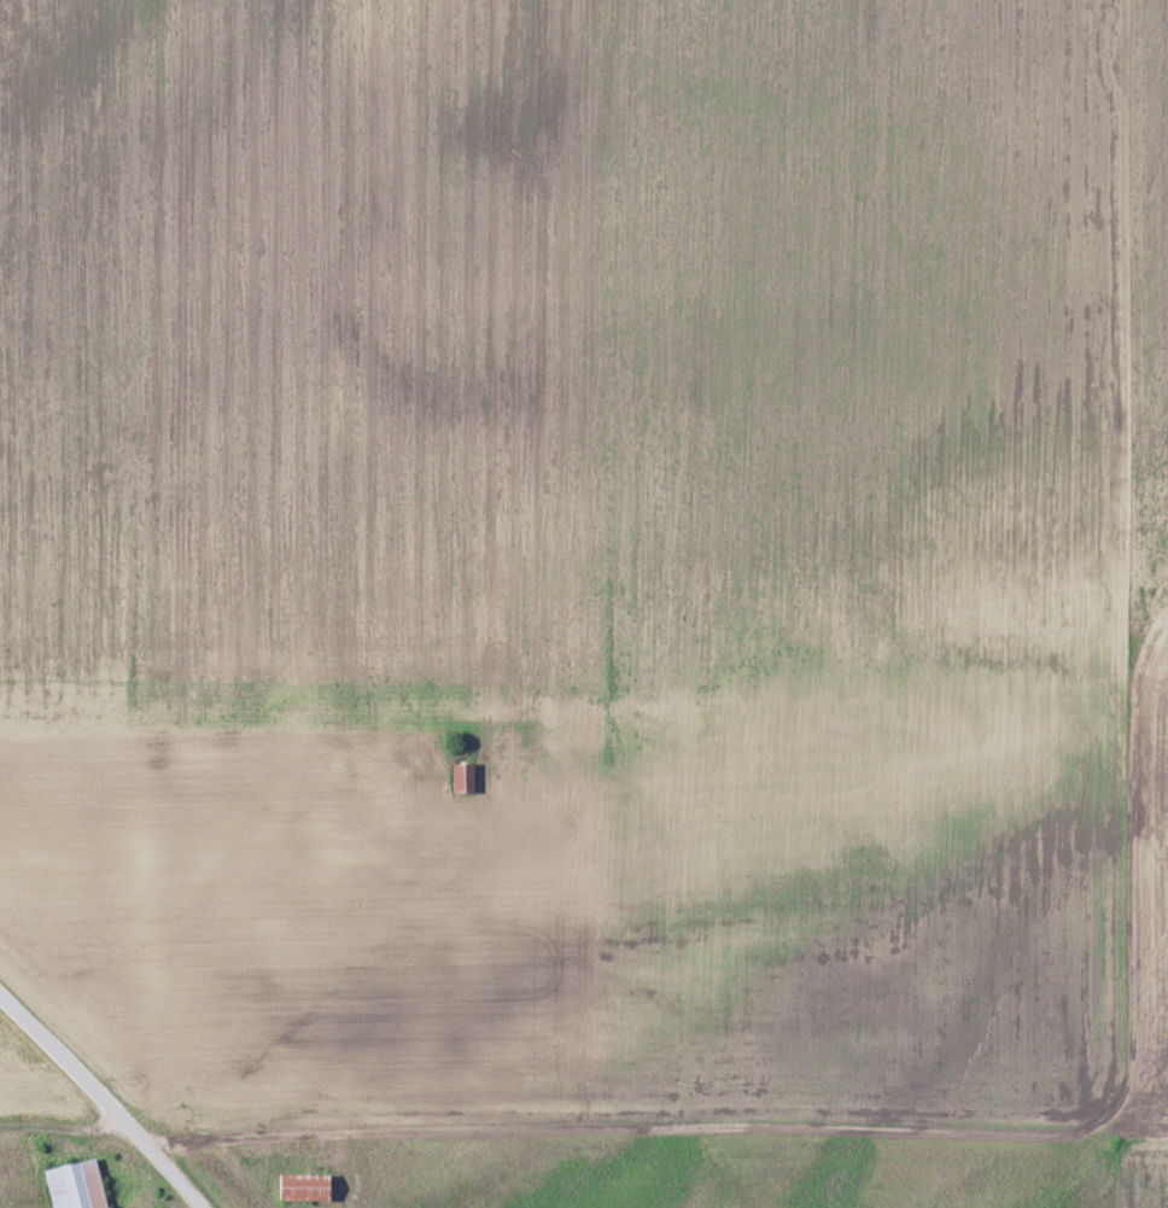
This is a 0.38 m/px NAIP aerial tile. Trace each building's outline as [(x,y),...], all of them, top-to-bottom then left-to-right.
[(474,766),(454,766),(454,795),(474,795),(474,766)] [(97,1160),(45,1172),(53,1207),(107,1207),(97,1160)] [(281,1203),(331,1203),(331,1176),(281,1176),(281,1203)]
